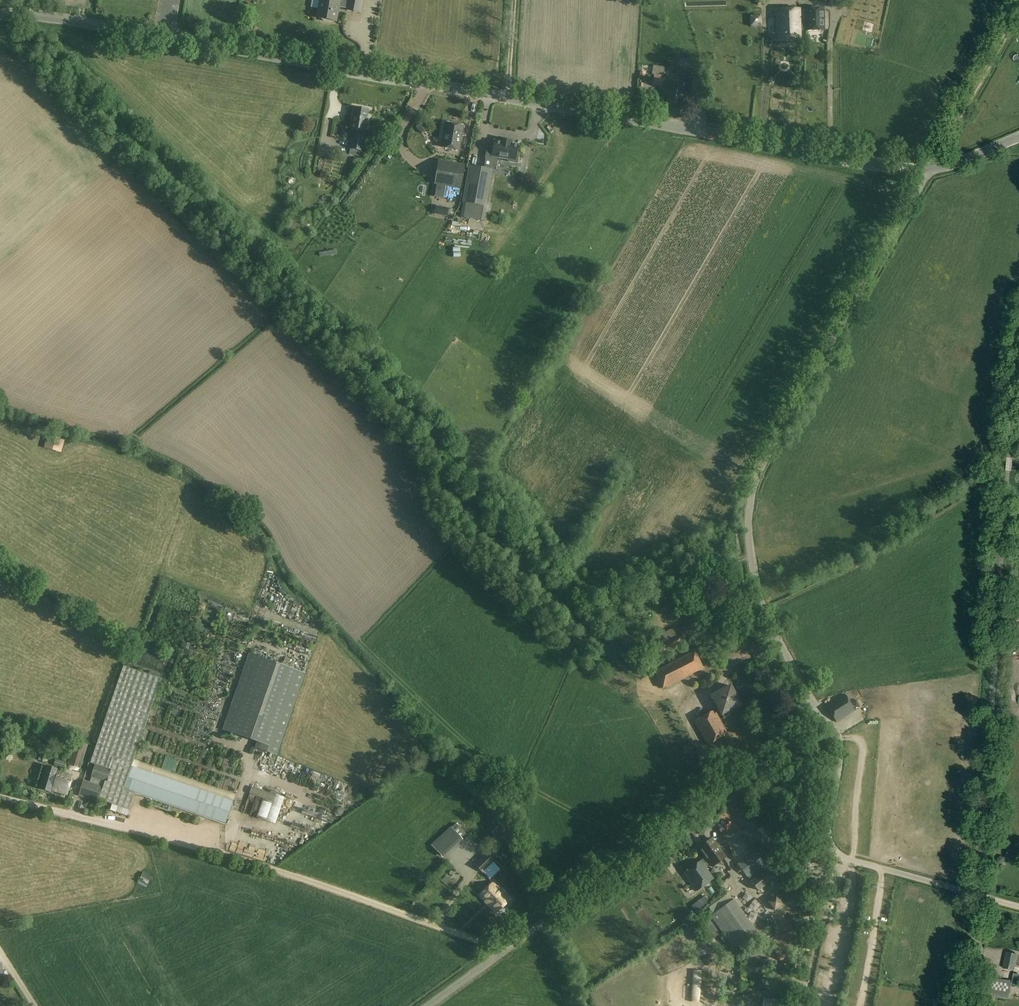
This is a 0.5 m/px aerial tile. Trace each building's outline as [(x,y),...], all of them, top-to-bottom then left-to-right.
[(320,4),(322,4),(319,18),(322,19),(324,21),(329,22),(331,21),(335,21),(337,7),(347,9),(347,10),(361,13),(363,0),(349,0),(320,0),(320,4)] [(807,30),(807,31),(825,31),(824,8),(806,8),(806,22),(800,22),(800,9),(777,9),(777,41),(801,41),(800,30),(807,30)] [(679,59),(676,75),(688,77),(691,61),(679,59)] [(663,85),(665,68),(656,67),(653,83),(663,85)] [(670,81),(667,101),(683,103),(684,99),(691,100),(691,97),(702,99),(705,79),(692,77),(691,89),(685,88),(686,84),(670,81)] [(355,108),(352,130),(367,132),(369,119),(367,118),(368,110),(355,108)] [(446,124),(442,147),(460,150),(464,127),(446,124)] [(350,149),(363,152),(366,137),(353,134),(350,149)] [(488,147),(486,158),(492,159),(492,156),(494,156),(509,159),(509,161),(517,163),(519,154),(517,154),(518,145),(512,144),(512,141),(502,139),(501,142),(495,141),(493,148),(488,147)] [(465,164),(438,160),(434,184),(437,185),(436,190),(445,192),(446,186),(461,189),(465,164)] [(484,168),(470,166),(463,202),(464,202),(462,217),(486,222),(489,206),(486,206),(493,170),(492,170),(484,168)] [(448,208),(437,206),(435,214),(447,216),(448,208)] [(64,442),(48,437),(44,448),(61,453),(64,442)] [(269,580),(274,589),(278,587),(273,578),(269,580)] [(663,613),(673,608),(670,601),(660,606),(663,613)] [(257,631),(263,622),(257,618),(252,628),(257,631)] [(660,656),(660,657),(682,646),(682,645),(680,642),(681,642),(679,636),(677,637),(673,630),(652,639),(660,656)] [(663,690),(704,669),(695,651),(694,652),(654,672),(663,690)] [(249,654),(223,729),(261,743),(259,748),(276,754),(304,673),(249,654)] [(125,664),(91,762),(96,763),(90,781),(84,779),(79,793),(98,800),(98,798),(130,809),(135,793),(226,824),(234,801),(133,766),(164,678),(125,664)] [(166,724),(191,731),(202,690),(177,684),(166,724)] [(741,704),(731,686),(712,696),(722,715),(722,714),(724,719),(730,716),(728,711),(741,704)] [(687,694),(692,705),(700,702),(696,690),(687,694)] [(854,711),(845,695),(827,707),(837,722),(854,711)] [(715,710),(694,722),(708,747),(728,734),(715,710)] [(68,765),(81,769),(88,745),(75,741),(68,765)] [(686,756),(694,752),(690,745),(682,749),(686,756)] [(51,790),(68,794),(73,776),(64,773),(65,770),(48,765),(41,789),(51,792),(51,790)] [(275,795),(252,787),(249,794),(263,798),(257,817),(276,824),(285,797),(276,794),(275,795)] [(465,834),(456,823),(432,845),(441,856),(465,834)] [(491,833),(499,842),(508,834),(500,825),(491,833)] [(726,858),(712,839),(699,848),(706,857),(701,861),(705,867),(710,863),(713,867),(726,858)] [(756,849),(737,864),(748,878),(767,863),(756,849)] [(474,864),(483,874),(495,862),(486,853),(474,864)] [(705,867),(701,861),(684,873),(697,891),(714,879),(705,867)] [(725,869),(727,874),(734,870),(732,865),(725,869)] [(751,882),(759,892),(772,881),(764,871),(751,882)] [(146,887),(152,877),(143,872),(138,883),(146,887)] [(480,895),(497,913),(510,900),(493,883),(480,895)] [(768,903),(774,911),(789,901),(782,892),(768,903)] [(692,906),(697,913),(710,902),(705,896),(692,906)] [(734,899),(710,916),(734,948),(757,932),(734,899)] [(719,935),(708,919),(704,922),(714,938),(719,935)] [(1017,955),(1007,953),(1003,969),(1014,971),(1017,955)] [(1009,999),(1012,981),(987,977),(984,1000),(991,1001),(992,996),(1009,999)]
